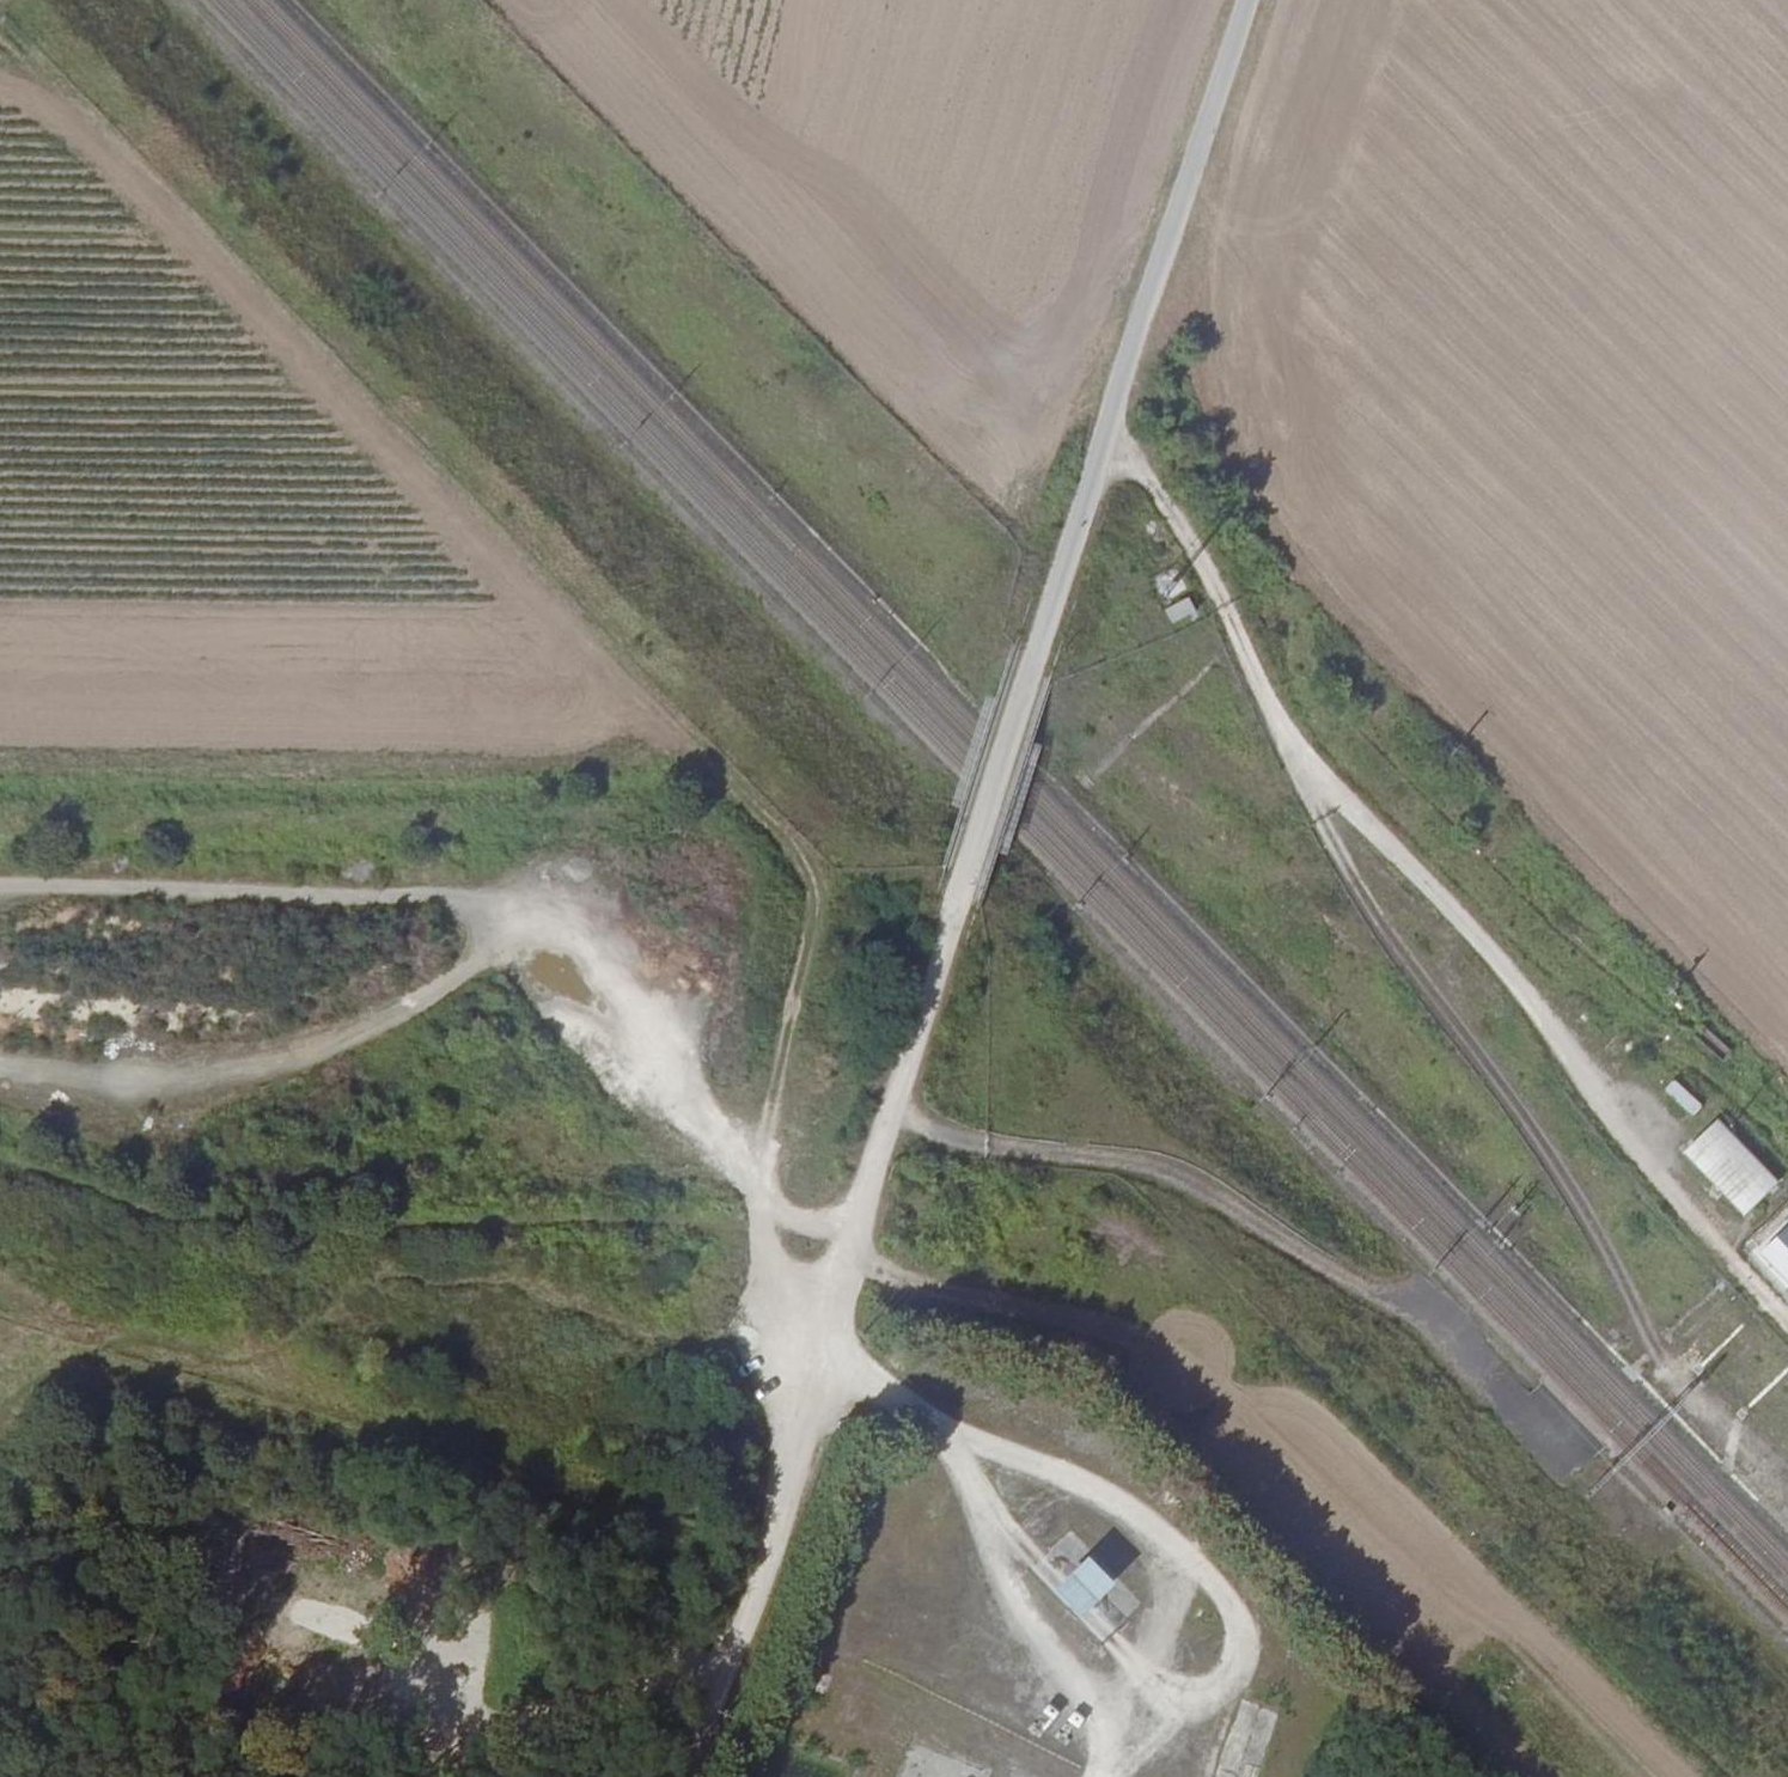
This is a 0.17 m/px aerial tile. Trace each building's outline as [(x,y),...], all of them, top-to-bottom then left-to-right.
[(1182,572),(1156,573),(1158,601),(1184,600),(1182,572)] [(1172,623),(1196,612),(1189,598),(1165,610),(1172,623)] [(1692,1119),(1705,1108),(1680,1080),(1667,1091),(1692,1119)] [(1778,1183),(1720,1120),(1687,1154),(1745,1216),(1778,1183)] [(1061,1583),(1089,1612),(1123,1581),(1096,1552),(1061,1583)]
